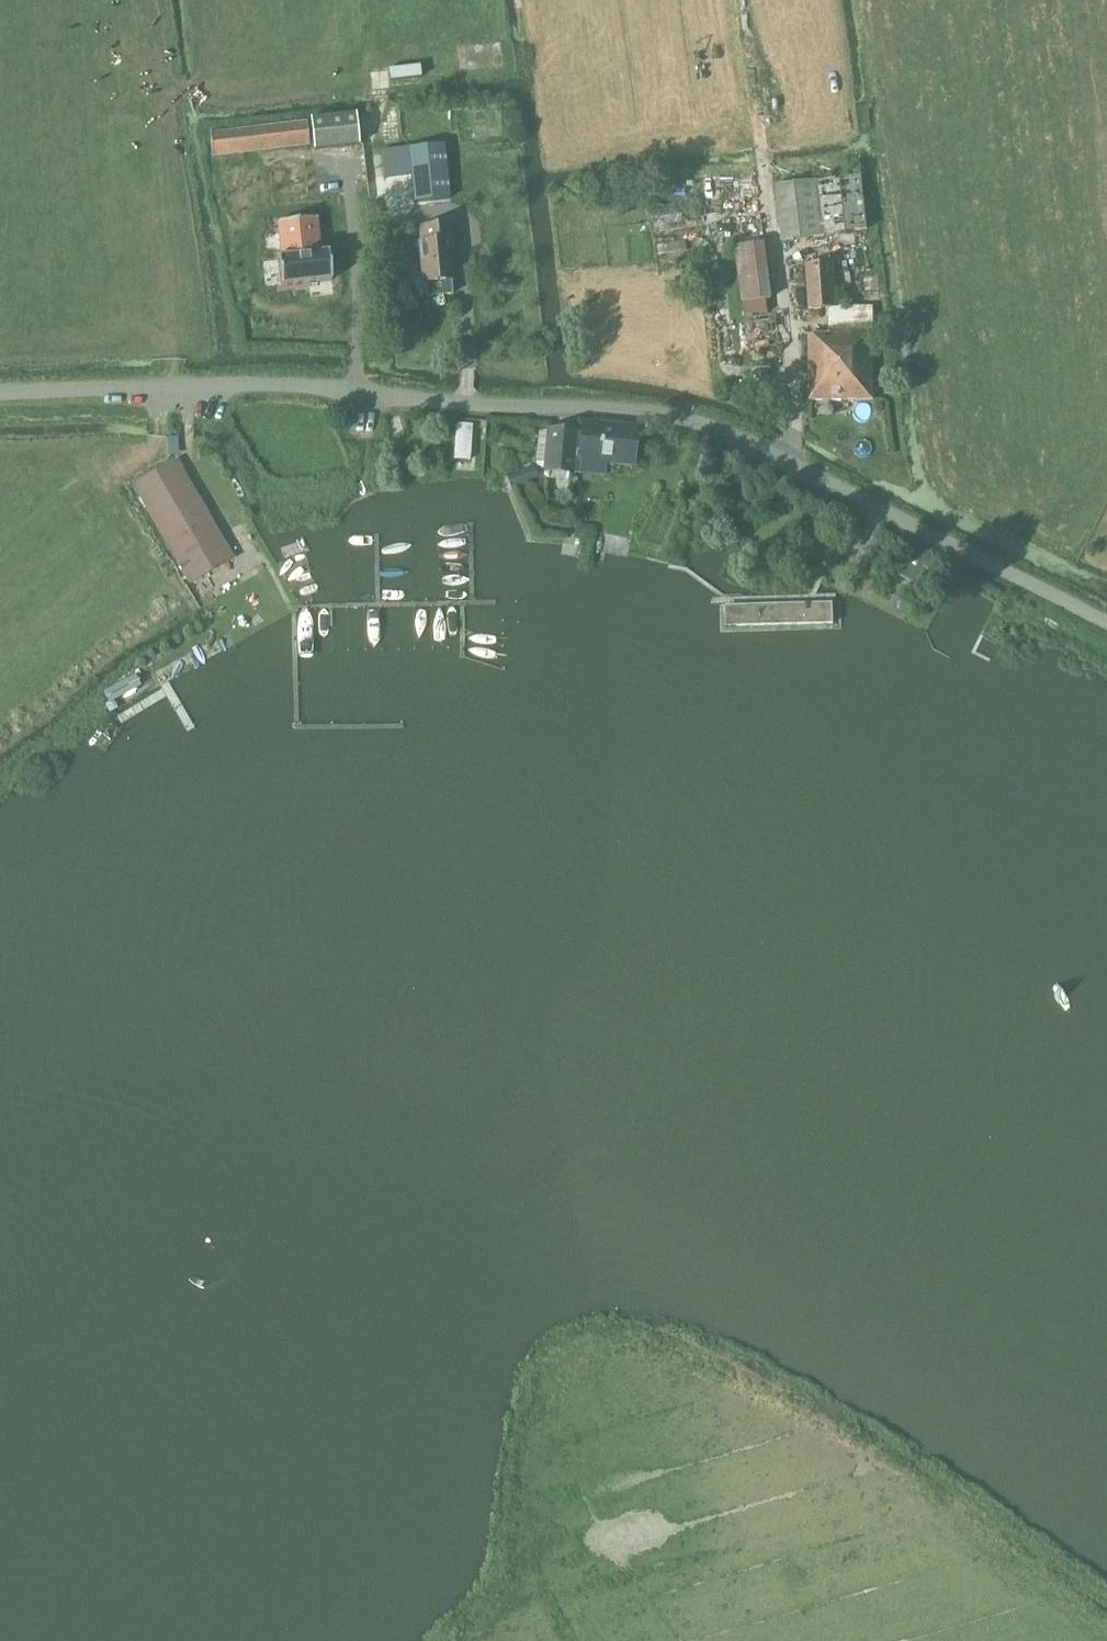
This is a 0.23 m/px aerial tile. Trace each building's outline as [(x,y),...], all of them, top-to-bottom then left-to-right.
[(315,150),(361,145),(358,113),(311,119),(315,150)] [(214,157),(311,146),(308,123),(212,135),(214,157)] [(445,145),(382,152),(385,180),(412,177),(415,202),(450,199),(445,145)] [(863,177),(820,182),(826,235),(869,230),(863,177)] [(826,237),(826,235),(820,182),(778,187),(784,242),(826,237)] [(317,220),(277,224),(281,261),(277,261),(280,287),(328,282),(325,256),(321,256),(317,220)] [(424,245),(421,245),(425,284),(427,284),(428,298),(455,295),(450,244),(452,243),(451,226),(422,229),(424,245)] [(748,316),(770,314),(769,300),(772,300),(765,244),(739,247),(748,316)] [(811,311),(840,309),(837,264),(808,266),(811,311)] [(812,401),(875,401),(875,332),(853,331),(853,314),(832,314),(831,332),(830,332),(830,335),(811,336),(812,401)] [(634,465),(637,430),(584,425),(584,433),(550,430),(550,432),(541,431),(538,463),(547,464),(546,472),(583,475),(584,460),(634,465)] [(191,584),(234,559),(179,462),(135,487),(191,584)] [(537,465),(509,475),(514,491),(542,481),(537,465)] [(914,555),(903,577),(927,589),(938,567),(914,555)] [(728,631),(835,627),(834,606),(728,610),(728,631)]
